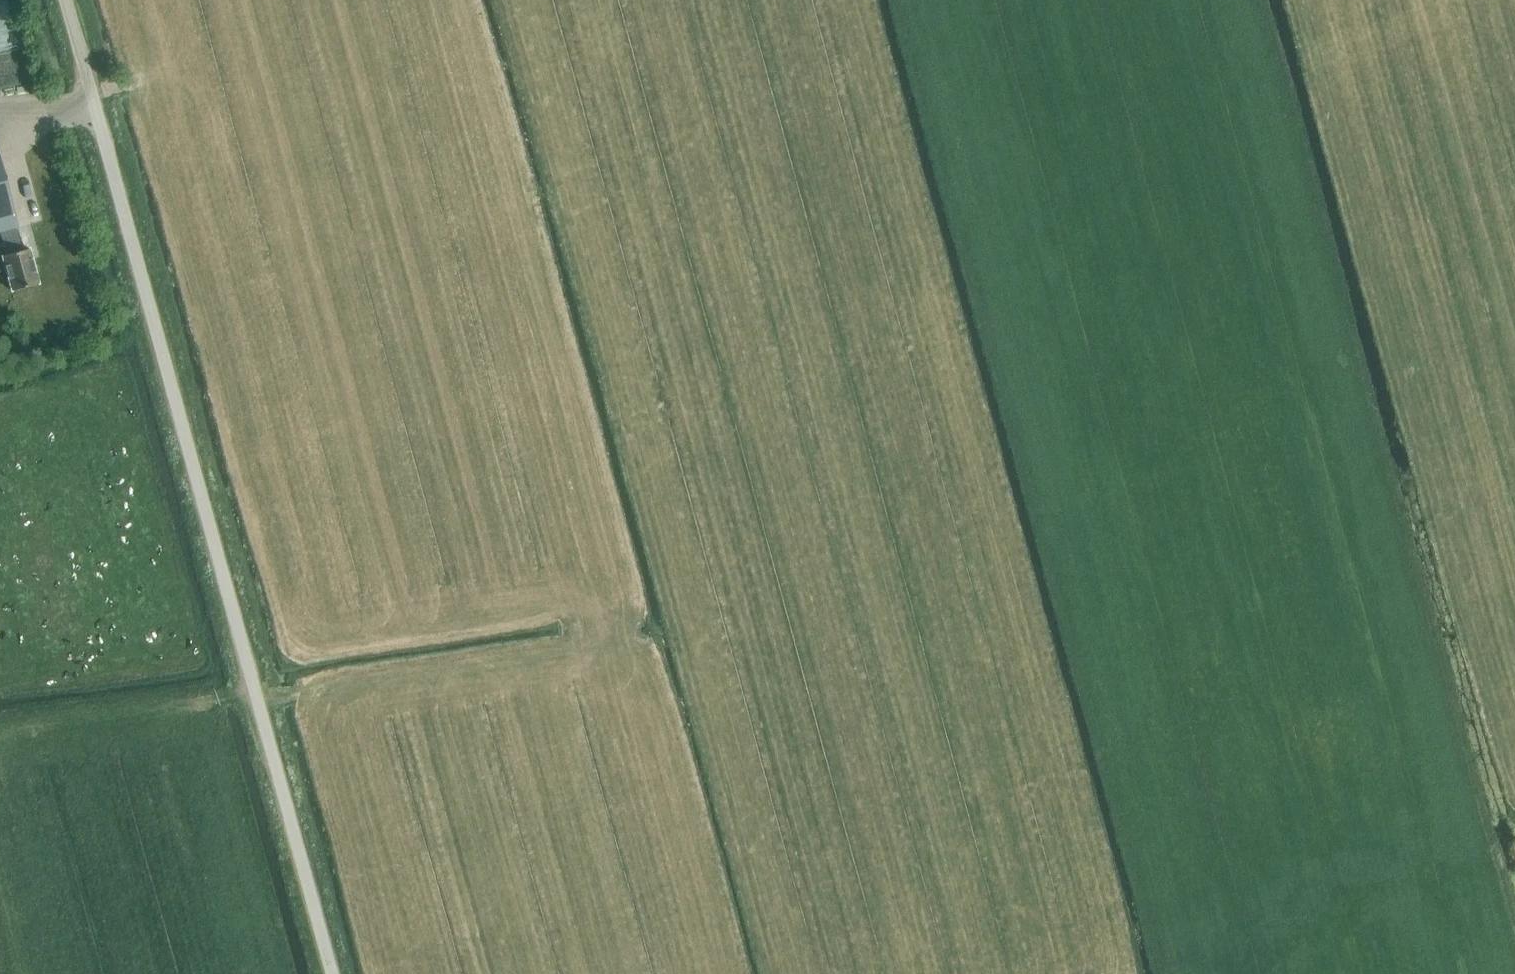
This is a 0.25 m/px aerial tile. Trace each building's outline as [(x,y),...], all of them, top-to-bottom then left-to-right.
[(14,229),(17,228),(0,166),(0,234),(6,257),(1,259),(10,291),(37,283),(28,251),(21,253),(14,229)]
